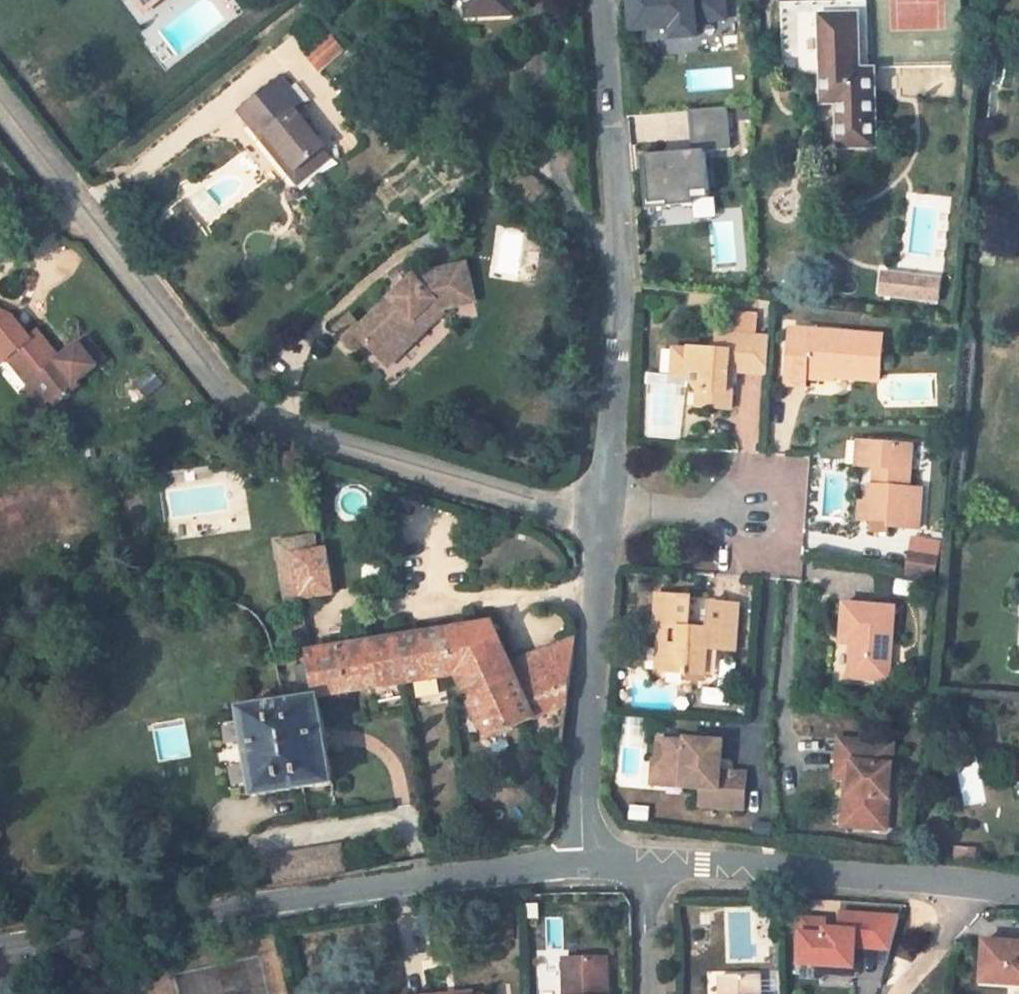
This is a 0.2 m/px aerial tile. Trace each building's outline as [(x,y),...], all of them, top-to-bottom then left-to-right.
[(145,12),(161,0),(136,0),(145,12)] [(511,0),(467,0),(467,16),(512,14),(511,0)] [(730,0),(632,0),(634,39),(665,37),(707,35),(707,22),(732,21),(730,0)] [(872,71),(867,71),(865,1),(780,2),(782,74),(822,73),(822,102),(838,102),(839,147),(874,146),(872,71)] [(328,38),(312,18),(293,34),(309,54),(328,38)] [(342,49),(332,37),(309,57),(319,68),(342,49)] [(304,105),(281,77),(244,108),(255,122),(250,125),(262,139),(267,134),(296,170),(321,150),(325,147),(295,111),(304,105)] [(255,122),(244,108),(240,112),(250,125),(255,122)] [(737,149),(735,109),(698,110),(700,156),(652,158),(653,205),(678,203),(678,208),(701,207),(700,193),(717,193),(715,150),(737,149)] [(296,170),(267,134),(262,139),(290,174),(296,170)] [(328,158),(321,150),(296,170),(290,174),(297,183),(328,158)] [(481,170),(470,159),(461,167),(472,178),(481,170)] [(520,187),(512,180),(506,186),(515,193),(520,187)] [(297,190),(286,192),(287,200),(299,198),(297,190)] [(161,242),(155,232),(144,238),(151,248),(161,242)] [(465,264),(412,277),(360,327),(354,333),(373,352),(381,360),(416,326),(419,329),(438,309),(474,300),(465,264)] [(937,306),(943,279),(882,267),(877,294),(937,306)] [(442,313),(438,309),(419,329),(422,332),(440,314),(442,313)] [(0,313),(0,346),(9,357),(12,360),(30,383),(27,385),(42,404),(50,397),(55,403),(63,396),(65,399),(71,394),(69,391),(76,385),(74,382),(95,365),(78,344),(59,359),(56,356),(53,353),(51,350),(49,347),(46,344),(43,340),(39,335),(38,333),(29,340),(12,319),(0,313)] [(360,327),(350,316),(335,331),(345,342),(354,333),(360,327)] [(419,329),(416,326),(381,360),(387,367),(422,332),(419,329)] [(809,330),(791,329),(789,348),(807,350),(809,330)] [(806,375),(879,381),(882,347),(883,339),(883,337),(809,330),(807,350),(789,348),(786,385),(805,387),(806,375)] [(373,352),(354,333),(345,342),(364,361),(373,352)] [(767,375),(769,338),(730,335),(729,352),(716,351),(690,349),(690,350),(688,377),(688,380),(698,392),(697,407),(730,409),(732,383),(728,383),(729,372),(734,371),(767,375)] [(729,352),(730,335),(718,335),(716,351),(729,352)] [(104,358),(86,337),(78,344),(95,365),(104,358)] [(1,364),(9,357),(0,346),(0,362),(1,364)] [(688,377),(690,350),(674,349),(672,376),(688,377)] [(865,467),(867,442),(859,442),(857,467),(865,467)] [(889,523),(888,528),(919,530),(922,490),(909,489),(913,446),(867,442),(865,467),(876,468),(882,469),(881,487),(874,486),(870,486),(869,503),(868,521),(873,522),(884,522),(889,523)] [(882,469),(876,468),(874,486),(881,487),(882,469)] [(869,503),(861,502),(859,520),(868,521),(869,503)] [(884,522),(873,522),(872,530),(883,530),(884,522)] [(340,544),(338,531),(328,532),(330,545),(340,544)] [(299,540),(302,554),(295,555),(302,598),(333,593),(326,549),(317,551),(314,537),(299,540)] [(302,554),(299,540),(278,543),(286,600),(302,598),(295,555),(302,554)] [(938,560),(909,557),(907,576),(937,582),(938,560)] [(688,674),(705,675),(707,649),(736,651),(739,606),(711,603),(709,630),(689,629),(689,625),(692,598),(659,595),(656,628),(660,628),(680,629),(679,646),(669,646),(667,673),(688,674)] [(895,608),(844,603),(841,638),(852,640),(852,645),(849,678),(889,682),(895,608)] [(334,783),(320,697),(325,696),(459,674),(488,740),(567,704),(575,640),(511,663),(493,623),(311,653),(313,665),(299,667),(302,688),(308,687),(310,699),(287,703),(273,705),(243,710),(256,796),(334,783)] [(656,672),(667,673),(669,646),(679,646),(680,629),(660,628),(656,672)] [(835,681),(847,681),(847,649),(836,649),(835,681)] [(287,703),(284,689),(271,691),(273,705),(287,703)] [(683,777),(682,786),(702,788),(701,805),(743,808),(745,774),(717,772),(717,764),(721,760),(722,742),(704,740),(704,743),(660,739),(658,760),(658,761),(663,762),(662,775),(683,777)] [(887,830),(894,744),(840,739),(838,761),(853,762),(852,779),(850,795),(857,803),(855,827),(887,830)] [(662,775),(663,762),(658,761),(658,760),(654,760),(652,784),(682,786),(683,777),(662,775)] [(853,762),(838,761),(836,777),(852,779),(853,762)] [(847,779),(843,826),(855,827),(857,803),(850,795),(852,779),(847,779)] [(977,850),(962,851),(962,863),(977,863),(977,850)] [(406,866),(404,853),(401,851),(393,853),(390,855),(393,868),(406,866)] [(827,919),(802,918),(800,963),(854,966),(855,945),(856,938),(863,938),(862,946),(891,948),(899,917),(840,913),(839,929),(826,928),(827,919)] [(984,939),(982,981),(1018,983),(1018,941),(984,939)] [(565,959),(565,993),(603,993),(603,958),(565,959)] [(759,976),(721,977),(721,993),(760,993),(759,976)]
